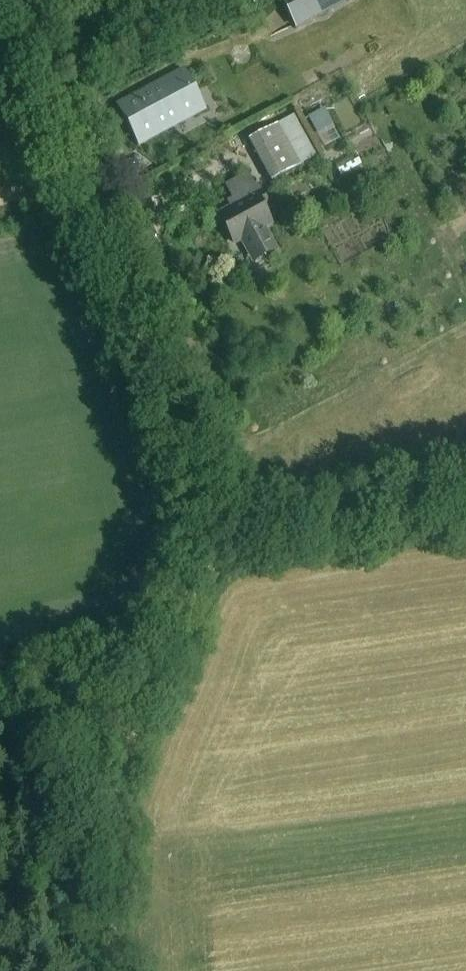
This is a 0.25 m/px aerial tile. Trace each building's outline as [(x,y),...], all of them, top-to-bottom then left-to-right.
[(282,0),(296,26),(344,0),(283,0),(282,0)] [(198,107),(183,78),(123,110),(138,139),(198,107)] [(310,115),(319,133),(336,124),(327,106),(310,115)] [(278,126),(248,143),(271,183),(300,167),(278,126)] [(269,208),(261,193),(258,194),(249,176),(229,186),(239,205),(220,214),(235,243),(242,239),(254,261),(275,250),(264,227),(271,224),(264,211),(269,208)]
